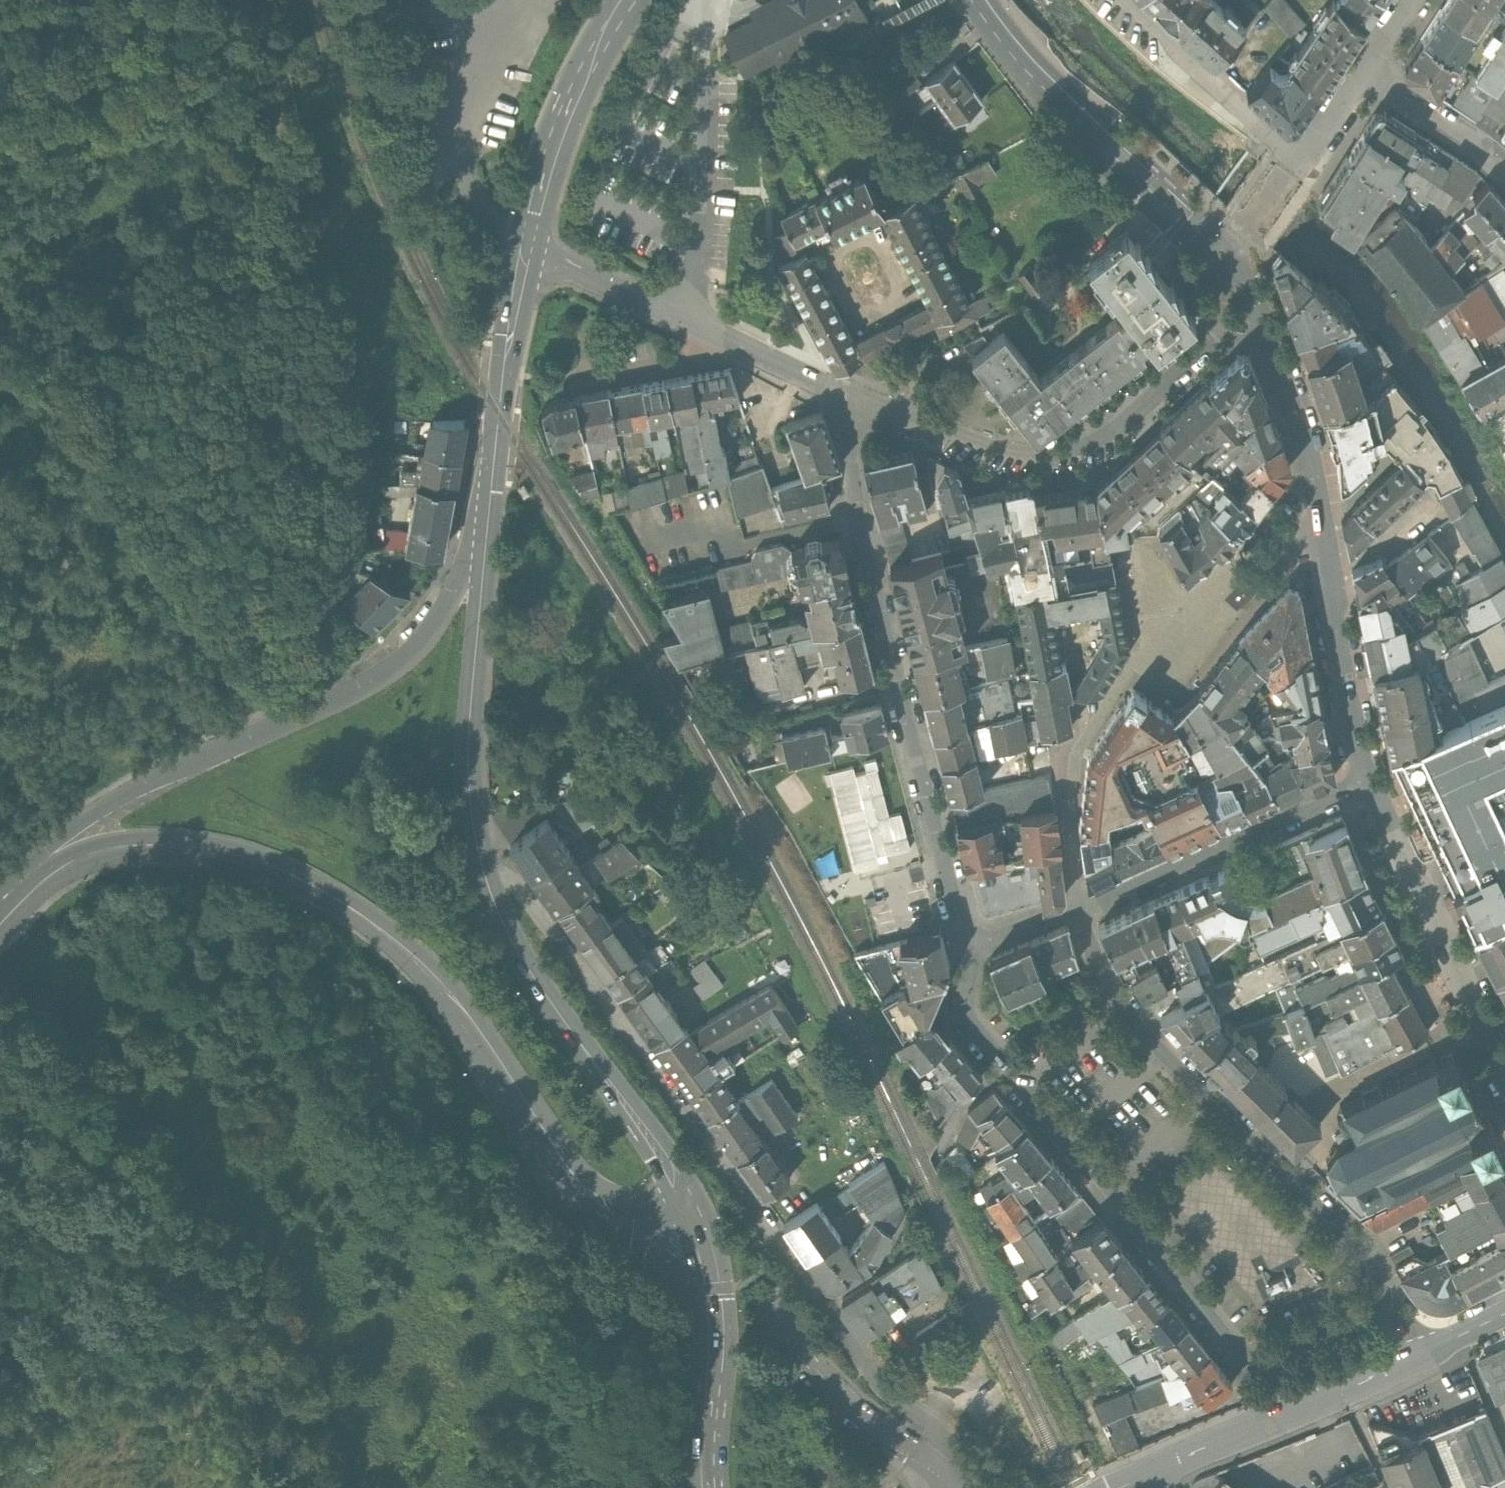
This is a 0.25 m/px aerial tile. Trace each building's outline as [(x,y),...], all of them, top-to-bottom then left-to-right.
[(745,74),(829,30),(833,38),(840,34),(840,33),(858,23),(855,17),(860,14),(862,13),(855,0),(788,0),(757,16),(759,19),(726,36),(745,74)] [(1177,27),(1201,0),(1147,0),(1177,27)] [(1177,27),(1216,62),(1245,29),(1213,0),(1201,0),(1177,27)] [(1292,39),(1299,31),(1305,24),(1285,0),(1272,0),(1264,8),(1292,39)] [(1336,0),(1333,0),(1309,35),(1339,60),(1364,24),(1336,1),(1336,0)] [(1336,1),(1364,24),(1381,0),(1337,0),(1336,1)] [(1474,29),(1483,16),(1490,5),(1483,0),(1447,0),(1442,7),(1474,29)] [(1504,29),(1504,15),(1490,5),(1483,16),(1504,30),(1504,29)] [(1442,7),(1422,39),(1457,63),(1463,53),(1467,56),(1470,52),(1466,49),(1477,31),(1474,29),(1442,7)] [(1504,30),(1496,43),(1497,44),(1504,49),(1504,29),(1504,30)] [(1339,60),(1309,35),(1305,41),(1301,38),(1303,37),(1299,31),(1292,39),(1293,39),(1296,44),(1296,45),(1300,48),(1290,63),(1292,65),(1320,89),(1339,60)] [(1296,44),(1293,39),(1280,54),(1290,63),(1300,48),(1296,45),(1296,44)] [(1450,73),(1457,63),(1422,39),(1405,65),(1407,74),(1406,74),(1437,94),(1444,83),(1448,86),(1449,85),(1455,76),(1450,73)] [(1497,44),(1477,76),(1496,89),(1504,74),(1504,49),(1497,44)] [(926,81),(937,97),(919,110),(937,134),(982,101),(953,61),(926,81)] [(879,81),(886,95),(916,74),(907,62),(879,81)] [(1247,90),(1272,112),(1295,85),(1284,75),(1271,64),(1247,90)] [(1295,85),(1272,112),(1286,125),(1296,124),(1320,89),(1292,65),(1284,75),(1295,85)] [(1496,89),(1477,76),(1474,73),(1465,88),(1463,87),(1452,104),(1475,120),(1496,89)] [(1444,83),(1437,94),(1444,99),(1451,87),(1449,85),(1448,86),(1444,83)] [(1400,154),(1441,180),(1449,168),(1447,167),(1413,145),(1406,145),(1415,131),(1383,111),(1374,112),(1363,130),(1400,154)] [(1501,137),(1504,131),(1504,127),(1499,123),(1491,123),(1488,128),(1501,137)] [(1348,153),(1386,177),(1400,154),(1363,130),(1348,153)] [(1348,153),(1334,176),(1372,200),(1387,178),(1386,177),(1348,153)] [(1441,180),(1400,154),(1386,177),(1387,178),(1408,191),(1426,203),(1429,198),(1434,201),(1445,183),(1441,180)] [(1454,157),(1447,167),(1449,168),(1441,180),(1445,183),(1456,190),(1462,194),(1477,171),(1454,157)] [(988,158),(956,175),(968,199),(981,193),(976,184),(996,174),(988,158)] [(983,299),(969,305),(941,251),(913,198),(885,213),(865,175),(821,199),(817,191),(812,193),(796,202),(800,209),(781,218),(788,232),(775,238),(787,262),(779,267),(805,315),(834,370),(840,372),(863,359),(894,344),(933,323),(941,338),(977,320),(976,319),(991,312),(983,299)] [(1372,200),(1334,176),(1318,201),(1335,215),(1351,233),(1372,200)] [(1391,213),(1357,241),(1394,284),(1396,287),(1431,244),(1409,219),(1412,217),(1399,201),(1408,191),(1387,178),(1372,200),(1391,213)] [(1434,201),(1442,207),(1443,207),(1444,207),(1445,207),(1446,206),(1456,190),(1445,183),(1434,201)] [(1487,183),(1473,195),(1474,201),(1465,210),(1461,213),(1465,218),(1468,215),(1485,235),(1504,217),(1504,203),(1487,183)] [(1441,212),(1446,206),(1445,207),(1444,207),(1443,207),(1442,207),(1434,201),(1429,198),(1426,203),(1441,212)] [(1391,213),(1372,200),(1351,233),(1357,241),(1391,213)] [(1485,235),(1492,242),(1483,251),(1490,259),(1500,249),(1504,255),(1504,217),(1485,235)] [(1456,218),(1448,227),(1458,239),(1459,238),(1467,230),(1456,218)] [(1448,227),(1431,244),(1450,270),(1470,250),(1459,238),(1458,239),(1448,227)] [(1089,266),(1118,301),(1154,271),(1126,236),(1089,266)] [(1450,270),(1431,244),(1396,287),(1420,320),(1433,312),(1443,304),(1455,295),(1464,288),(1450,270)] [(1018,277),(1034,299),(1046,285),(1062,274),(1055,265),(1052,260),(1033,274),(1029,269),(1018,277)] [(1287,305),(1311,282),(1286,260),(1273,265),(1287,305)] [(1481,277),(1504,316),(1504,272),(1501,265),(1481,277)] [(1120,322),(1141,348),(1150,341),(1156,349),(1193,318),(1174,295),(1154,271),(1118,301),(1129,314),(1120,322)] [(1464,288),(1455,295),(1474,328),(1478,334),(1504,318),(1504,317),(1504,316),(1481,277),(1464,288)] [(1343,320),(1349,317),(1344,312),(1327,297),(1311,282),(1287,305),(1298,336),(1343,320)] [(1327,297),(1344,312),(1351,305),(1334,289),(1327,297)] [(1455,295),(1443,304),(1462,335),(1474,328),(1455,295)] [(1474,374),(1482,370),(1462,335),(1443,304),(1433,312),(1420,320),(1426,326),(1455,373),(1469,364),(1474,374)] [(1350,318),(1357,328),(1360,326),(1353,316),(1350,318)] [(1116,317),(1062,360),(1090,396),(1145,352),(1141,348),(1120,322),(1116,317)] [(1348,348),(1366,340),(1357,328),(1350,318),(1349,317),(1343,320),(1298,336),(1307,363),(1347,347),(1348,348)] [(999,390),(1030,366),(1004,334),(991,344),(973,358),(999,390)] [(983,336),(965,346),(973,358),(991,344),(983,336)] [(1373,350),(1366,340),(1348,348),(1347,347),(1307,363),(1324,412),(1350,402),(1393,377),(1384,366),(1373,350)] [(1373,350),(1384,366),(1392,361),(1381,344),(1373,350)] [(1209,384),(1223,398),(1231,390),(1239,396),(1256,374),(1249,357),(1238,354),(1209,384)] [(1455,373),(1483,414),(1504,400),(1504,357),(1482,370),(1474,374),(1469,364),(1455,373)] [(1039,378),(1030,366),(999,390),(1038,438),(1090,396),(1062,360),(1039,378)] [(689,375),(696,412),(695,412),(701,442),(704,454),(706,466),(709,482),(727,478),(729,478),(728,469),(724,450),(721,450),(714,416),(711,412),(707,413),(706,407),(738,401),(731,366),(689,375)] [(1267,403),(1256,374),(1239,396),(1231,406),(1246,422),(1267,403)] [(688,457),(689,456),(704,454),(701,442),(695,412),(696,412),(689,375),(664,380),(672,418),(673,424),(678,423),(677,417),(684,416),(682,424),(688,457)] [(1393,377),(1350,402),(1363,454),(1369,453),(1366,440),(1375,438),(1376,443),(1380,448),(1385,444),(1423,414),(1393,377)] [(664,380),(643,384),(650,423),(655,445),(657,458),(671,455),(665,426),(659,421),(672,418),(664,380)] [(643,384),(606,392),(614,429),(631,426),(650,423),(643,384)] [(1231,406),(1223,398),(1209,384),(1160,430),(1174,445),(1175,444),(1187,457),(1215,430),(1217,432),(1206,443),(1215,451),(1226,441),(1227,442),(1246,422),(1231,406)] [(606,392),(575,398),(584,436),(591,434),(592,439),(605,436),(604,431),(614,429),(606,392)] [(542,412),(552,443),(571,437),(575,446),(579,445),(579,442),(585,440),(584,436),(575,398),(551,404),(542,412)] [(1350,402),(1324,412),(1331,441),(1332,476),(1340,483),(1348,479),(1365,461),(1363,454),(1350,402)] [(1277,432),(1267,403),(1246,422),(1227,442),(1238,453),(1246,462),(1277,432)] [(818,475),(838,469),(820,412),(785,423),(803,479),(818,475)] [(1402,463),(1423,484),(1426,481),(1431,481),(1438,492),(1461,481),(1448,451),(1423,414),(1385,444),(1402,463)] [(460,461),(467,423),(431,423),(426,448),(425,454),(460,461)] [(650,423),(631,426),(635,447),(645,445),(646,447),(655,445),(650,423)] [(584,436),(585,440),(590,463),(605,459),(603,450),(618,447),(614,429),(604,431),(605,436),(592,439),(591,434),(584,436)] [(1174,445),(1160,430),(1097,489),(1106,537),(1107,537),(1113,536),(1113,540),(1130,536),(1129,529),(1131,529),(1130,519),(1144,505),(1143,504),(1190,460),(1187,457),(1175,444),(1174,445)] [(1291,464),(1277,432),(1246,462),(1247,463),(1234,475),(1246,485),(1247,485),(1248,485),(1258,472),(1273,488),(1291,464)] [(1238,453),(1227,442),(1226,441),(1215,451),(1197,467),(1209,480),(1213,476),(1238,453)] [(414,455),(425,456),(425,454),(426,448),(415,446),(414,455)] [(905,504),(908,517),(927,512),(914,454),(911,453),(863,464),(879,524),(899,519),(896,506),(893,507),(890,494),(904,491),(907,503),(905,504)] [(1234,475),(1247,463),(1246,462),(1238,453),(1213,476),(1240,496),(1243,493),(1242,491),(1246,485),(1234,475)] [(420,485),(455,491),(460,461),(425,454),(425,456),(422,472),(420,485)] [(706,466),(704,454),(689,456),(691,469),(706,466)] [(940,487),(938,479),(944,466),(945,466),(928,457),(928,460),(927,471),(932,489),(940,487)] [(756,458),(728,469),(729,478),(759,467),(756,458)] [(1378,486),(1398,508),(1423,484),(1402,463),(1378,486)] [(784,532),(780,520),(776,506),(774,506),(769,492),(763,475),(765,475),(762,466),(759,467),(729,478),(727,478),(744,541),(784,532)] [(954,528),(972,523),(966,500),(959,473),(944,466),(938,479),(940,487),(945,506),(944,506),(951,529),(954,528)] [(401,486),(417,486),(417,485),(420,485),(422,472),(401,470),(401,486)] [(1256,510),(1273,488),(1258,472),(1248,485),(1247,485),(1246,485),(1242,491),(1243,493),(1256,510)] [(586,502),(600,497),(594,474),(570,481),(568,483),(586,502)] [(683,474),(661,480),(667,499),(687,492),(683,474)] [(779,489),(769,492),(774,506),(776,506),(780,520),(828,510),(818,475),(803,479),(778,486),(779,489)] [(1239,530),(1256,510),(1243,493),(1240,496),(1213,476),(1209,480),(1194,494),(1201,500),(1210,507),(1211,507),(1239,530)] [(667,499),(661,480),(626,490),(631,510),(667,499)] [(1438,492),(1449,517),(1471,503),(1461,481),(1438,492)] [(444,553),(455,491),(420,485),(417,485),(417,486),(415,496),(407,543),(406,551),(444,553)] [(415,496),(417,486),(401,486),(384,486),(387,496),(415,496)] [(1042,530),(1035,499),(1034,491),(1028,486),(1004,491),(1009,516),(1012,527),(1013,535),(1018,561),(1026,559),(1025,558),(1046,554),(1042,530)] [(1354,510),(1375,530),(1398,508),(1378,486),(1354,510)] [(524,487),(518,490),(524,500),(530,496),(524,487)] [(1035,499),(1042,530),(1053,528),(1055,539),(1089,532),(1091,540),(1106,537),(1097,489),(1035,499)] [(631,510),(626,490),(613,494),(617,515),(631,510)] [(896,506),(899,519),(908,517),(905,504),(907,503),(904,491),(890,494),(893,507),(896,506)] [(1009,516),(1004,491),(966,500),(972,523),(954,528),(957,534),(974,528),(982,554),(987,571),(1010,566),(1019,564),(1018,561),(1013,535),(1003,536),(1000,529),(997,519),(1009,516)] [(1206,528),(1194,508),(1188,498),(1160,522),(1158,530),(1186,586),(1222,551),(1201,533),(1206,528)] [(1222,551),(1239,530),(1211,507),(1210,507),(1201,500),(1194,508),(1206,528),(1201,533),(1222,551)] [(1471,503),(1449,517),(1463,541),(1484,528),(1471,503)] [(1351,553),(1375,530),(1354,510),(1342,522),(1349,554),(1351,553)] [(997,519),(1000,529),(1012,527),(1009,516),(997,519)] [(1484,528),(1463,541),(1480,569),(1501,557),(1484,528)] [(1412,545),(1432,571),(1448,559),(1427,533),(1412,545)] [(1093,556),(1110,553),(1107,537),(1106,537),(1091,540),(1093,556)] [(847,574),(838,540),(792,551),(782,545),(757,551),(751,561),(751,562),(757,583),(800,573),(803,586),(807,585),(847,574)] [(398,550),(406,551),(407,543),(400,542),(398,550)] [(1386,565),(1407,591),(1432,571),(1412,545),(1386,565)] [(1095,582),(1114,579),(1110,553),(1093,556),(1080,558),(1085,584),(1095,582)] [(971,574),(987,571),(982,554),(967,559),(971,574)] [(1048,564),(1046,554),(1025,558),(1026,559),(1018,561),(1019,564),(1010,566),(1012,577),(1049,570),(1048,564)] [(890,566),(903,620),(955,607),(947,578),(940,580),(934,556),(890,566)] [(1471,574),(1495,616),(1504,609),(1504,564),(1501,557),(1480,569),(1471,574)] [(1085,584),(1080,558),(1048,564),(1049,570),(1012,577),(1015,597),(1085,584)] [(1381,585),(1392,602),(1407,591),(1386,565),(1382,559),(1352,571),(1358,602),(1381,585)] [(721,592),(757,583),(751,562),(716,571),(721,592)] [(828,627),(859,619),(847,574),(807,585),(810,600),(805,601),(809,617),(805,623),(799,620),(769,627),(773,641),(828,627)] [(1462,609),(1473,628),(1495,616),(1471,574),(1456,582),(1469,605),(1462,609)] [(374,632),(410,594),(372,577),(344,606),(374,632)] [(1105,640),(1126,640),(1114,579),(1095,582),(1100,610),(1105,640)] [(1015,597),(1030,672),(1060,666),(1052,619),(1100,610),(1095,582),(1085,584),(1015,597)] [(1281,623),(1285,647),(1274,657),(1263,668),(1274,682),(1295,665),(1310,652),(1298,585),(1289,583),(1268,607),(1281,623)] [(1364,631),(1401,623),(1406,622),(1392,602),(1381,585),(1358,602),(1364,631)] [(1416,637),(1426,631),(1425,628),(1428,625),(1407,591),(1392,602),(1406,622),(1416,637)] [(718,633),(708,595),(663,606),(682,638),(664,641),(678,666),(724,654),(718,633)] [(955,607),(903,620),(914,662),(954,652),(958,650),(951,621),(958,619),(955,607)] [(1268,607),(1238,641),(1263,668),(1274,657),(1285,647),(1281,623),(1268,607)] [(1462,609),(1450,617),(1462,637),(1474,630),(1473,628),(1462,609)] [(1474,630),(1504,611),(1504,609),(1495,616),(1473,628),(1474,630)] [(1450,617),(1435,625),(1448,645),(1462,637),(1450,617)] [(873,674),(859,619),(828,627),(836,658),(842,682),(873,674)] [(768,620),(749,625),(755,646),(773,641),(769,627),(768,620)] [(1428,654),(1416,637),(1406,622),(1401,623),(1410,664),(1410,665),(1428,654)] [(1364,631),(1373,672),(1410,664),(1401,623),(1364,631)] [(745,648),(755,646),(749,625),(718,633),(724,654),(745,648)] [(1432,653),(1433,654),(1434,654),(1448,645),(1435,625),(1426,631),(1416,637),(1428,654),(1429,654),(1430,654),(1432,653)] [(836,658),(828,627),(773,641),(755,646),(745,648),(758,699),(803,688),(798,668),(836,658)] [(1017,638),(1008,639),(1013,666),(1022,664),(1017,638)] [(1008,639),(979,646),(986,677),(1014,671),(1013,666),(1008,639)] [(1128,650),(1126,640),(1105,640),(1070,693),(1070,696),(1101,693),(1128,650)] [(1263,668),(1238,641),(1198,690),(1236,739),(1254,729),(1245,719),(1264,695),(1250,682),(1263,668)] [(986,677),(979,646),(958,650),(954,652),(958,668),(962,668),(963,670),(986,677)] [(924,699),(963,689),(958,668),(954,652),(914,662),(924,699)] [(1273,713),(1320,704),(1310,652),(1295,665),(1274,682),(1276,684),(1264,695),(1273,711),(1273,713)] [(1373,672),(1390,752),(1464,718),(1434,654),(1433,654),(1432,653),(1430,654),(1429,654),(1428,654),(1410,665),(1410,664),(1373,672)] [(1065,666),(1060,666),(1030,672),(1032,685),(1035,702),(1066,697),(1070,696),(1070,693),(1065,666)] [(967,726),(982,723),(1006,717),(1005,712),(1013,710),(1011,696),(1003,697),(1003,692),(1007,691),(1005,678),(963,689),(965,698),(960,699),(967,726)] [(1019,704),(1035,702),(1032,685),(1016,687),(1019,704)] [(1133,687),(1089,754),(1117,758),(1118,754),(1124,756),(1126,751),(1142,742),(1141,740),(1151,735),(1161,758),(1188,745),(1174,717),(1133,687)] [(924,699),(933,735),(967,726),(960,699),(965,698),(963,689),(924,699)] [(1236,739),(1198,690),(1184,706),(1201,738),(1218,770),(1247,755),(1236,739)] [(1066,697),(1035,702),(1039,724),(1041,735),(1071,728),(1066,697)] [(1390,752),(1474,932),(1504,917),(1504,702),(1464,720),(1464,718),(1390,752)] [(1282,735),(1291,733),(1296,755),(1327,740),(1320,704),(1273,713),(1275,727),(1280,726),(1282,735)] [(841,716),(846,734),(828,739),(825,729),(781,740),(787,761),(889,736),(881,706),(841,716)] [(1174,717),(1188,745),(1201,738),(1184,706),(1174,717)] [(1006,717),(982,723),(990,753),(1004,750),(1005,751),(1025,746),(1024,737),(1022,727),(1020,714),(1006,717)] [(1034,736),(1041,735),(1039,724),(1022,727),(1024,737),(1034,736)] [(942,766),(976,757),(967,726),(933,735),(942,766)] [(1267,746),(1254,729),(1236,739),(1247,755),(1267,746)] [(1024,737),(1025,746),(1035,744),(1034,736),(1024,737)] [(1201,738),(1188,745),(1205,776),(1212,773),(1218,770),(1201,738)] [(1291,757),(1305,789),(1334,776),(1327,740),(1296,755),(1291,757)] [(1089,754),(1080,834),(1109,828),(1124,824),(1148,813),(1157,809),(1152,796),(1159,793),(1150,790),(1132,784),(1120,759),(1117,758),(1089,754)] [(1247,755),(1218,770),(1212,773),(1217,782),(1231,780),(1244,773),(1245,776),(1259,769),(1247,755)] [(950,798),(984,791),(976,757),(942,766),(950,798)] [(1263,773),(1279,802),(1305,789),(1291,757),(1278,763),(1263,773)] [(889,817),(874,761),(863,764),(865,773),(856,775),(854,769),(831,774),(856,873),(880,867),(878,858),(910,850),(900,814),(889,817)] [(1248,781),(1236,787),(1250,815),(1279,802),(1263,773),(1262,773),(1259,769),(1245,776),(1248,781)] [(1205,776),(1200,778),(1223,827),(1250,815),(1236,787),(1235,787),(1231,780),(1217,782),(1212,773),(1205,776)] [(1223,827),(1200,778),(1199,775),(1159,793),(1152,796),(1157,809),(1148,813),(1153,824),(1166,854),(1223,827)] [(598,819),(577,800),(550,808),(550,807),(549,807),(553,823),(577,835),(587,828),(586,827),(598,819)] [(1059,849),(1054,809),(1021,816),(1013,818),(1013,817),(958,828),(968,870),(997,864),(997,863),(1022,858),(1022,856),(1028,855),(1059,849)] [(1288,909),(1364,874),(1345,822),(1343,815),(1262,852),(1269,868),(1299,854),(1302,860),(1312,855),(1314,862),(1309,863),(1312,870),(1317,868),(1318,872),(1279,890),(1288,909)] [(534,880),(570,854),(547,823),(511,848),(534,880)] [(1153,824),(1129,835),(1143,864),(1166,854),(1153,824)] [(1110,842),(1109,828),(1080,834),(1087,886),(1091,888),(1119,875),(1112,855),(1110,842)] [(1119,875),(1143,864),(1129,835),(1110,842),(1112,855),(1119,875)] [(608,877),(639,855),(623,840),(595,860),(603,870),(608,877)] [(1059,849),(1028,855),(1030,873),(1039,871),(1043,908),(1060,903),(1064,896),(1059,849)] [(573,901),(593,887),(570,854),(534,880),(557,912),(573,901)] [(603,870),(595,860),(591,864),(592,865),(586,870),(593,878),(603,870)] [(1219,877),(1211,881),(1237,935),(1239,934),(1242,937),(1251,932),(1249,927),(1272,917),(1263,897),(1261,892),(1258,893),(1254,893),(1250,893),(1245,893),(1240,892),(1236,889),(1239,888),(1236,881),(1238,880),(1231,866),(1217,872),(1219,877)] [(1341,928),(1381,909),(1364,874),(1288,909),(1294,922),(1298,929),(1311,923),(1308,917),(1314,914),(1322,930),(1316,932),(1319,938),(1341,928)] [(1211,881),(1208,876),(1177,891),(1206,963),(1209,961),(1210,962),(1239,940),(1237,935),(1211,881)] [(588,896),(592,901),(599,895),(593,887),(573,901),(576,905),(588,896)] [(1263,897),(1272,917),(1288,909),(1279,890),(1263,897)] [(1215,986),(1206,963),(1177,891),(1152,902),(1178,968),(1182,978),(1175,982),(1179,990),(1184,1001),(1187,999),(1207,990),(1215,986)] [(583,948),(611,928),(592,901),(588,896),(576,905),(560,916),(583,948)] [(1170,972),(1178,968),(1152,902),(1131,912),(1147,947),(1154,944),(1155,946),(1149,949),(1156,961),(1158,960),(1161,966),(1166,964),(1170,972)] [(1352,951),(1392,932),(1397,930),(1386,907),(1381,909),(1341,928),(1352,951)] [(1288,909),(1272,917),(1249,927),(1251,932),(1255,940),(1294,922),(1288,909)] [(1126,975),(1138,970),(1131,955),(1137,952),(1139,955),(1146,952),(1144,948),(1147,947),(1131,912),(1099,926),(1122,977),(1126,975)] [(1474,932),(1496,976),(1504,972),(1504,917),(1474,932)] [(622,920),(611,928),(583,948),(606,981),(635,961),(645,953),(622,920)] [(1029,943),(1043,978),(1078,963),(1068,926),(1029,943)] [(1215,986),(1207,990),(1219,1014),(1275,988),(1350,952),(1352,951),(1341,928),(1319,938),(1215,986)] [(1304,1004),(1390,961),(1390,962),(1403,955),(1392,932),(1352,951),(1350,952),(1356,965),(1350,968),(1345,967),(1329,976),(1323,974),(1296,987),(1304,1004)] [(912,988),(944,977),(949,966),(940,933),(901,944),(912,988)] [(990,961),(1006,997),(1019,992),(1026,989),(1028,994),(1038,989),(1036,984),(1044,981),(1043,978),(1029,943),(990,961)] [(881,998),(912,988),(901,944),(855,955),(881,998)] [(1182,978),(1178,968),(1170,972),(1166,964),(1161,966),(1158,960),(1156,961),(1149,949),(1155,946),(1154,944),(1147,947),(1156,964),(1167,986),(1175,982),(1182,978)] [(636,964),(646,977),(671,959),(661,946),(636,964)] [(1275,988),(1285,1013),(1304,1004),(1296,987),(1323,974),(1329,976),(1345,967),(1350,968),(1356,965),(1350,952),(1275,988)] [(636,964),(635,961),(606,981),(617,997),(646,977),(636,964)] [(670,961),(647,978),(661,998),(684,981),(670,961)] [(1378,1008),(1407,993),(1390,962),(1390,961),(1304,1004),(1285,1013),(1284,1013),(1290,1032),(1294,1044),(1311,1039),(1315,1038),(1309,1019),(1320,1014),(1368,990),(1371,995),(1341,1010),(1343,1014),(1348,1022),(1377,1007),(1378,1008)] [(1163,988),(1167,986),(1156,964),(1140,973),(1129,980),(1143,998),(1163,988)] [(1129,980),(1140,973),(1138,970),(1126,975),(1129,980)] [(1496,976),(1504,994),(1504,972),(1496,976)] [(881,998),(903,1035),(928,1016),(944,977),(912,988),(881,998)] [(619,999),(656,1052),(672,1043),(671,1042),(685,1032),(661,998),(647,978),(619,999)] [(715,978),(695,992),(704,1004),(723,990),(715,978)] [(1167,986),(1163,988),(1168,997),(1179,990),(1175,982),(1167,986)] [(1160,1017),(1184,1001),(1179,990),(1168,997),(1163,988),(1143,998),(1160,1017)] [(784,1009),(771,989),(703,1031),(712,1043),(711,1044),(717,1053),(770,1019),(784,1040),(799,1030),(785,1009),(784,1009)] [(1219,1014),(1207,990),(1187,999),(1184,1001),(1160,1017),(1176,1035),(1212,1018),(1219,1014)] [(1019,1023),(1032,1014),(1023,997),(1022,998),(1019,992),(1006,997),(1010,1005),(1019,1023)] [(1407,993),(1378,1008),(1384,1021),(1389,1030),(1393,1037),(1384,1038),(1382,1039),(1359,1051),(1366,1064),(1398,1047),(1427,1032),(1407,993)] [(1380,1035),(1389,1030),(1384,1021),(1378,1008),(1377,1007),(1348,1022),(1329,1031),(1324,1034),(1339,1072),(1341,1077),(1366,1064),(1359,1051),(1382,1039),(1380,1035)] [(1290,1032),(1284,1013),(1234,1030),(1232,1032),(1203,1061),(1225,1084),(1252,1058),(1251,1058),(1257,1052),(1257,1051),(1273,1048),(1275,1045),(1273,1036),(1290,1032)] [(1348,1022),(1343,1014),(1325,1023),(1329,1031),(1348,1022)] [(928,1057),(949,1040),(928,1016),(903,1035),(895,1041),(901,1052),(907,1047),(920,1064),(928,1057)] [(1203,1061),(1232,1032),(1225,1025),(1222,1028),(1212,1018),(1176,1035),(1202,1062),(1203,1061)] [(685,1032),(671,1042),(672,1043),(656,1052),(691,1101),(721,1081),(720,1081),(735,1071),(730,1062),(714,1072),(699,1052),(711,1044),(712,1043),(703,1031),(691,1040),(685,1032)] [(1339,1072),(1324,1034),(1315,1038),(1311,1039),(1324,1071),(1327,1077),(1339,1072)] [(962,1096),(982,1079),(949,1040),(928,1057),(962,1096)] [(1326,1186),(1359,1218),(1389,1203),(1388,1200),(1390,1195),(1407,1186),(1410,1192),(1413,1190),(1410,1185),(1424,1178),(1427,1183),(1430,1182),(1427,1176),(1442,1169),(1445,1174),(1448,1172),(1445,1167),(1460,1160),(1463,1165),(1466,1163),(1463,1158),(1478,1150),(1481,1156),(1484,1154),(1481,1149),(1498,1140),(1487,1118),(1484,1119),(1475,1100),(1477,1099),(1475,1096),(1473,1097),(1464,1078),(1466,1077),(1454,1054),(1438,1062),(1435,1057),(1432,1059),(1435,1064),(1419,1072),(1417,1066),(1414,1068),(1416,1073),(1401,1081),(1399,1075),(1396,1077),(1398,1082),(1384,1090),(1381,1084),(1361,1095),(1363,1100),(1347,1108),(1340,1107),(1339,1110),(1345,1111),(1346,1114),(1337,1118),(1344,1132),(1335,1136),(1340,1145),(1337,1147),(1327,1162),(1335,1178),(1326,1186)] [(1252,1058),(1225,1084),(1295,1154),(1321,1127),(1285,1091),(1252,1058)] [(691,1101),(710,1126),(737,1109),(739,1107),(721,1081),(691,1101)] [(944,1081),(923,1093),(938,1119),(959,1106),(944,1081)] [(797,1121),(772,1086),(752,1099),(759,1110),(775,1135),(797,1121)] [(994,1092),(969,1112),(969,1113),(958,1137),(971,1145),(981,1126),(985,1131),(981,1135),(985,1139),(989,1136),(1002,1151),(1026,1131),(1027,1131),(994,1092)] [(759,1110),(752,1099),(739,1107),(737,1109),(744,1119),(759,1110)] [(739,1168),(766,1151),(757,1138),(751,1129),(744,1119),(737,1109),(710,1126),(739,1168)] [(751,1129),(757,1138),(761,1135),(755,1127),(751,1129)] [(988,1202),(1051,1160),(1026,1131),(1002,1151),(996,1156),(1012,1176),(1009,1179),(1006,1175),(984,1189),(981,1184),(976,1188),(978,1193),(980,1192),(985,1202),(987,1201),(988,1202)] [(952,1169),(965,1181),(976,1172),(955,1147),(945,1158),(951,1170),(952,1169)] [(739,1168),(763,1202),(791,1184),(782,1173),(779,1168),(766,1151),(739,1168)] [(1362,1220),(1376,1232),(1436,1202),(1446,1223),(1437,1228),(1450,1253),(1493,1229),(1504,1223),(1504,1184),(1489,1154),(1362,1220)] [(1076,1191),(1051,1160),(988,1202),(1012,1236),(1033,1221),(1018,1199),(1024,1198),(1036,1189),(1049,1210),(1076,1191)] [(892,1233),(904,1208),(885,1164),(850,1188),(873,1218),(875,1221),(892,1233)] [(1062,1229),(1072,1242),(1101,1222),(1082,1199),(1055,1219),(1062,1229)] [(835,1293),(874,1267),(892,1233),(875,1221),(873,1218),(869,1222),(872,1225),(850,1255),(847,1252),(850,1248),(847,1245),(844,1247),(817,1208),(784,1232),(827,1291),(835,1293)] [(1056,1253),(1072,1242),(1062,1229),(1046,1240),(1033,1221),(1012,1236),(1006,1240),(1006,1241),(1005,1242),(1023,1276),(1028,1273),(1050,1257),(1056,1253)] [(1086,1279),(1096,1271),(1123,1250),(1101,1222),(1072,1242),(1088,1263),(1065,1279),(1050,1257),(1028,1273),(1045,1297),(1033,1307),(1038,1315),(1051,1306),(1062,1298),(1061,1297),(1086,1279)] [(1493,1229),(1500,1244),(1450,1271),(1465,1300),(1504,1280),(1504,1223),(1493,1229)] [(1450,1271),(1500,1244),(1493,1229),(1450,1253),(1443,1256),(1450,1271)] [(1390,1257),(1395,1267),(1412,1257),(1415,1255),(1410,1245),(1390,1257)] [(916,1269),(922,1271),(931,1265),(922,1248),(883,1277),(884,1279),(885,1279),(890,1286),(901,1278),(901,1279),(916,1269)] [(1117,1296),(1146,1278),(1123,1250),(1096,1271),(1117,1296)] [(1456,1305),(1465,1300),(1450,1271),(1443,1256),(1429,1264),(1412,1257),(1395,1267),(1409,1290),(1415,1297),(1424,1304),(1434,1308),(1445,1308),(1456,1305)] [(931,1265),(922,1271),(886,1296),(884,1293),(887,1291),(885,1288),(886,1287),(884,1286),(883,1286),(879,1280),(844,1305),(842,1313),(862,1341),(941,1285),(931,1265)] [(1141,1327),(1167,1305),(1168,1305),(1146,1278),(1117,1296),(1076,1322),(1084,1334),(1120,1309),(1122,1304),(1140,1327),(1141,1327)] [(1068,1303),(1092,1288),(1086,1279),(1061,1297),(1062,1298),(1051,1306),(1056,1312),(1061,1308),(1061,1309),(1069,1304),(1068,1303)] [(1164,1349),(1188,1330),(1167,1305),(1141,1327),(1140,1327),(1136,1330),(1144,1340),(1152,1333),(1162,1346),(1164,1349)] [(1084,1334),(1076,1322),(1068,1327),(1075,1340),(1084,1334)] [(1075,1340),(1068,1327),(1067,1327),(1051,1338),(1060,1351),(1075,1340)] [(1186,1377),(1210,1358),(1188,1330),(1164,1349),(1162,1346),(1156,1349),(1159,1354),(1162,1351),(1184,1378),(1186,1377)] [(1119,1366),(1128,1362),(1112,1334),(1098,1340),(1119,1366)] [(1500,1406),(1504,1404),(1504,1348),(1480,1358),(1500,1406)] [(1150,1352),(1128,1362),(1119,1366),(1127,1375),(1147,1367),(1146,1364),(1153,1361),(1150,1352)] [(1210,1358),(1186,1377),(1208,1405),(1232,1386),(1210,1358)] [(1139,1450),(1124,1418),(1134,1413),(1135,1415),(1170,1403),(1163,1382),(1093,1408),(1117,1459),(1139,1450)] [(1442,1487),(1490,1487),(1488,1483),(1504,1476),(1504,1456),(1484,1407),(1417,1435),(1370,1423),(1368,1424),(1382,1456),(1422,1440),(1442,1487)] [(1382,1456),(1395,1487),(1442,1487),(1422,1440),(1382,1456)] [(1080,1448),(1073,1451),(1078,1462),(1085,1459),(1080,1448)] [(1374,1470),(1363,1475),(1369,1487),(1380,1484),(1374,1470)] [(1228,1486),(1212,1475),(1197,1480),(1195,1482),(1193,1484),(1191,1487),(1227,1487),(1228,1486)] [(1490,1487),(1504,1487),(1504,1476),(1488,1483),(1490,1487)]
